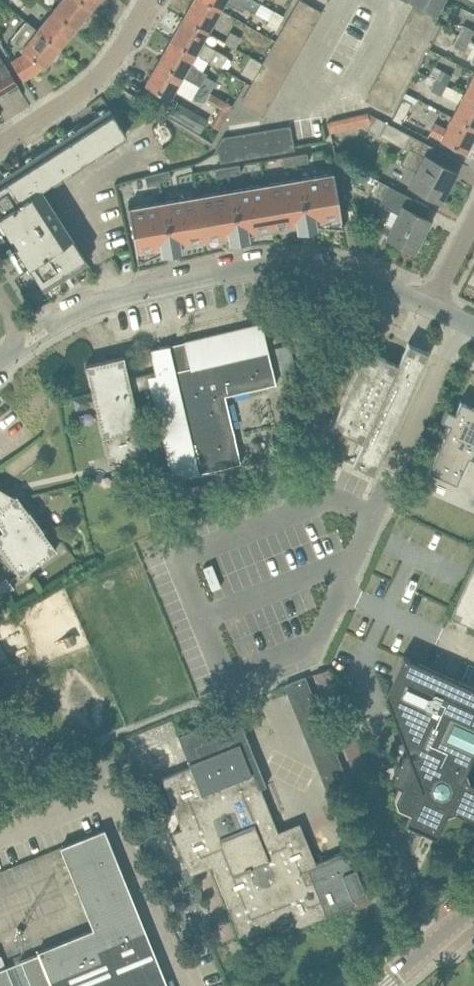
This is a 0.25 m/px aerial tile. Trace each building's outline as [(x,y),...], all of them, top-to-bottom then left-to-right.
[(90,9),(79,0),(63,0),(54,12),(74,28),(90,9)] [(90,9),(97,0),(79,0),(90,9)] [(220,9),(205,0),(193,0),(183,18),(207,32),(220,9)] [(220,9),(225,1),(243,10),(244,7),(256,13),(262,2),(258,0),(205,0),(220,9)] [(321,11),(301,0),(299,0),(294,10),(315,22),(321,11)] [(409,0),(415,3),(436,15),(444,0),(409,0)] [(415,3),(410,14),(432,26),(436,15),(415,3)] [(309,32),(315,22),(294,10),(288,20),(309,32)] [(58,48),(74,28),(54,12),(39,31),(38,32),(58,48)] [(432,26),(410,14),(405,25),(427,36),(432,26)] [(202,41),(207,32),(183,18),(170,40),(195,53),(209,61),(216,49),(202,41)] [(26,20),(25,22),(10,40),(23,51),(13,62),(23,79),(37,70),(36,68),(39,64),(43,67),(47,62),(49,64),(52,64),(57,58),(57,55),(54,53),(58,48),(38,32),(39,31),(26,20)] [(303,42),(309,32),(288,20),(282,30),(303,42)] [(469,40),(473,31),(473,29),(463,24),(458,34),(469,40)] [(399,35),(421,47),(427,36),(405,25),(399,35)] [(243,50),(248,40),(230,30),(225,41),(243,50)] [(297,52),(303,42),(282,30),(276,40),(297,52)] [(469,40),(458,34),(453,44),(464,50),(469,40)] [(416,57),(421,47),(399,35),(394,46),(416,57)] [(195,53),(170,40),(157,62),(183,75),(199,85),(211,91),(216,82),(205,75),(207,73),(189,63),(195,53)] [(291,63),(297,52),(276,40),(270,51),(291,63)] [(394,46),(389,56),(410,68),(416,57),(394,46)] [(285,73),(291,63),(270,51),(264,61),(285,73)] [(11,72),(0,55),(0,78),(1,80),(12,74),(11,72)] [(258,71),(263,63),(250,56),(240,72),(253,80),(258,71)] [(410,68),(389,56),(383,67),(405,78),(410,68)] [(285,73),(264,61),(263,63),(258,71),(279,83),(285,73)] [(183,75),(157,62),(145,84),(170,98),(183,75)] [(378,77),(400,89),(405,78),(383,67),(378,77)] [(451,74),(440,68),(435,79),(446,85),(451,74)] [(279,83),(258,71),(253,80),(252,81),(273,93),(279,83)] [(463,94),(473,99),(473,73),(463,94)] [(17,83),(12,74),(1,80),(0,78),(0,93),(17,83)] [(394,99),(400,89),(378,77),(372,88),(394,99)] [(446,85),(435,79),(430,88),(441,94),(446,85)] [(268,104),(273,93),(252,81),(247,92),(268,104)] [(210,124),(219,128),(227,112),(232,102),(211,91),(199,85),(194,95),(218,108),(210,124)] [(394,99),(372,88),(367,99),(389,110),(394,99)] [(268,104),(247,92),(241,102),(262,114),(268,104)] [(463,94),(452,116),(473,128),(473,99),(463,94)] [(401,123),(412,102),(403,98),(392,118),(401,123)] [(200,133),(208,118),(177,101),(169,115),(200,133)] [(28,265),(44,289),(88,261),(41,188),(126,133),(110,108),(0,178),(0,242),(10,236),(15,244),(5,250),(19,271),(28,265)] [(409,147),(401,163),(416,171),(410,184),(422,190),(440,200),(455,172),(437,162),(428,157),(434,146),(369,112),(333,120),(336,131),(370,122),(372,123),(369,129),(405,147),(406,145),(409,147)] [(429,133),(441,139),(448,142),(466,152),(473,135),(473,128),(452,116),(446,128),(434,122),(429,133)] [(280,127),(282,138),(287,137),(288,141),(293,140),(290,125),(280,127)] [(277,138),(282,138),(280,127),(271,128),(274,143),(278,142),(277,138)] [(274,143),(271,128),(262,130),(264,141),(269,140),(270,144),(274,143)] [(262,130),(253,131),(256,146),(260,146),(259,142),(264,141),(262,130)] [(256,146),(253,131),(244,133),(246,144),(251,143),(251,147),(256,146)] [(244,133),(235,134),(238,149),(242,149),(241,145),(246,144),(244,133)] [(238,149),(235,134),(226,136),(228,147),(233,146),(233,150),(238,149)] [(216,153),(224,152),(223,148),(228,147),(226,136),(222,136),(213,154),(216,153)] [(287,137),(282,138),(277,138),(278,142),(280,152),(289,150),(288,141),(287,137)] [(259,142),(260,146),(262,155),(271,153),(270,144),(269,140),(264,141),(259,142)] [(251,143),(246,144),(241,145),(242,149),(243,158),(253,156),(251,147),(251,143)] [(235,160),(233,150),(233,146),(228,147),(223,148),(224,152),(225,161),(235,160)] [(295,155),(296,163),(309,160),(308,152),(295,155)] [(284,165),(296,163),(295,155),(283,157),(284,165)] [(227,166),(229,174),(241,172),(240,164),(227,166)] [(216,176),(229,174),(227,166),(215,168),(216,176)] [(399,213),(387,236),(414,250),(429,219),(425,217),(430,206),(394,188),(358,169),(355,175),(376,185),(373,192),(383,197),(379,203),(399,213)] [(157,172),(159,181),(172,178),(170,170),(157,172)] [(297,229),(307,228),(315,226),(343,229),(333,171),(332,171),(332,172),(163,201),(129,207),(129,205),(128,206),(138,263),(164,252),(181,249),(181,247),(229,239),(230,241),(249,237),(248,236),(297,227),(297,229)] [(147,184),(159,181),(157,172),(145,175),(147,184)] [(109,463),(147,455),(131,390),(150,386),(173,480),(241,463),(225,395),(276,383),(262,322),(150,349),(156,371),(128,377),(123,355),(86,364),(109,463)] [(353,463),(364,468),(373,473),(429,351),(408,342),(398,364),(394,362),(371,351),(366,362),(362,360),(331,427),(363,441),(353,463)] [(441,419),(449,423),(428,470),(446,478),(456,482),(471,450),(473,451),(473,406),(460,399),(455,411),(446,407),(441,419)] [(1,505),(0,506),(0,546),(21,574),(57,548),(43,529),(44,529),(29,509),(28,510),(16,494),(1,505)] [(450,614),(473,625),(473,560),(450,614)] [(7,577),(0,582),(0,592),(14,586),(7,577)] [(403,655),(392,678),(393,678),(387,694),(394,714),(421,726),(409,753),(404,750),(390,781),(401,786),(396,798),(399,806),(410,811),(406,822),(436,836),(446,814),(455,810),(473,819),(473,783),(469,780),(465,771),(473,752),(473,687),(403,655)] [(242,942),(370,895),(352,848),(317,860),(302,820),(279,829),(237,715),(180,736),(191,765),(163,775),(182,827),(174,830),(190,872),(214,864),(242,942)] [(354,734),(341,741),(357,772),(370,765),(354,734)] [(93,935),(0,965),(0,985),(165,985),(114,826),(63,842),(93,935)]
